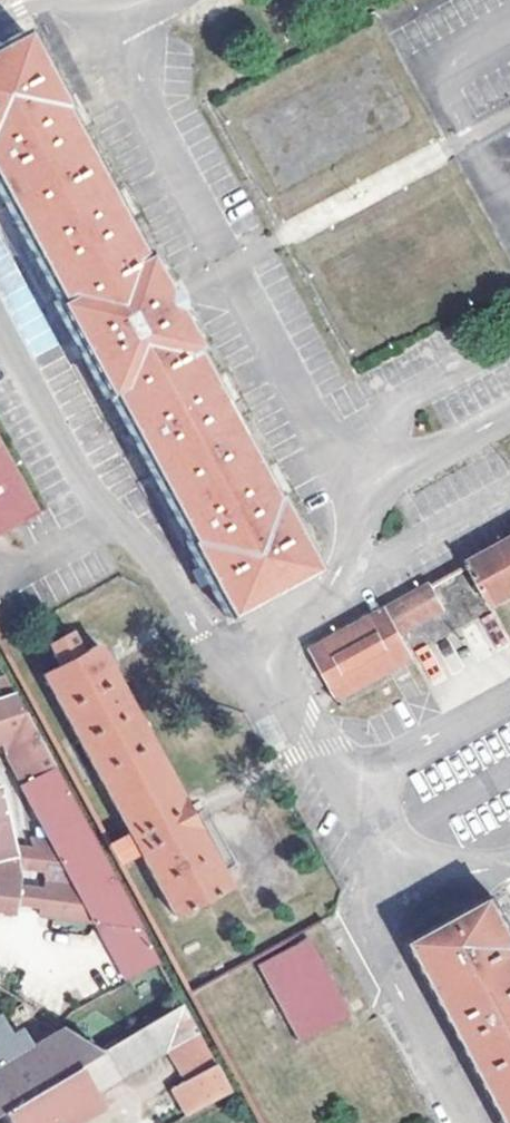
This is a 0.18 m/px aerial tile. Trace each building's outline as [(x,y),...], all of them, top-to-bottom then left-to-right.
[(229,616),(320,567),(280,491),(275,493),(201,357),(205,355),(150,254),(146,257),(70,118),(74,115),(35,46),(0,66),(0,188),(62,303),(60,305),(114,405),(119,404),(192,539),(188,542),(229,616)] [(32,509),(0,450),(0,526),(32,509)] [(501,609),(509,604),(509,544),(476,563),(501,609)] [(350,698),(418,661),(404,637),(450,611),(436,585),(321,647),(350,698)] [(12,609),(0,588),(0,616),(12,609)] [(418,661),(464,636),(450,611),(404,637),(418,661)] [(138,858),(167,911),(223,881),(91,639),(79,646),(66,624),(38,639),(51,662),(36,669),(121,826),(102,835),(120,868),(138,858)] [(140,927),(12,691),(0,695),(0,741),(52,838),(12,836),(0,784),(0,907),(96,921),(140,927)] [(509,1092),(509,903),(430,948),(509,1092)] [(137,996),(168,979),(140,927),(96,921),(137,996)] [(248,975),(288,1048),(337,1021),(297,948),(248,975)] [(10,1122),(69,1122),(100,1106),(93,1093),(167,1049),(185,1078),(173,1086),(186,1114),(228,1088),(181,1003),(99,1052),(2,1109),(10,1122)] [(2,1109),(99,1052),(61,1027),(27,1049),(17,1031),(7,1037),(0,1023),(0,1111),(2,1109)]
